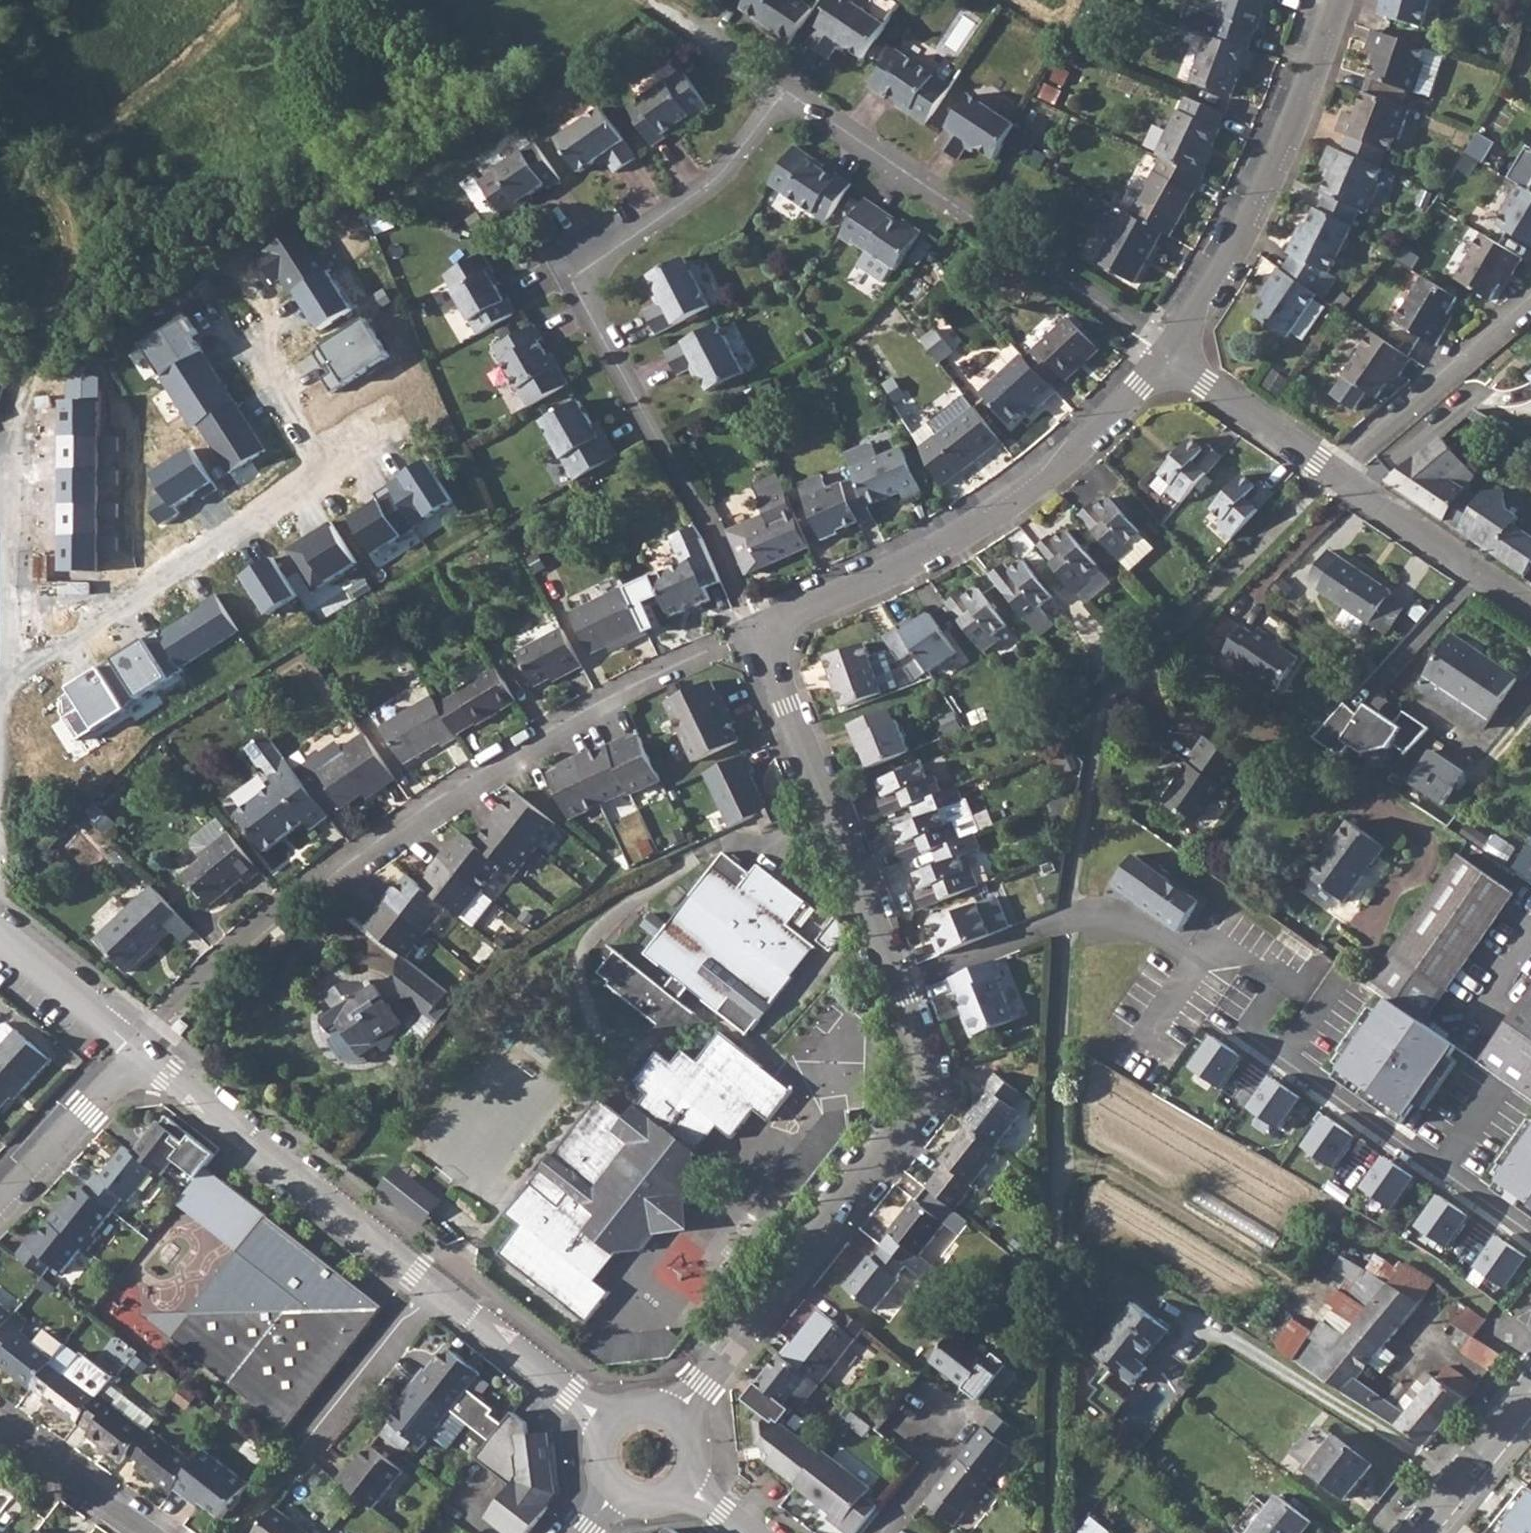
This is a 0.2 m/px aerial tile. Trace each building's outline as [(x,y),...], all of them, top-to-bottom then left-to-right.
[(790,45),(814,9),(800,0),(747,0),(742,8),(774,30),(771,33),(790,45)] [(837,48),(841,42),(847,47),(864,57),(886,25),(898,7),(888,0),(872,0),(865,11),(849,0),(838,0),(808,45),(829,59),(837,48)] [(1218,40),(1246,50),(1253,31),(1255,31),(1265,4),(1271,5),(1273,0),(1223,0),(1217,17),(1225,21),(1218,40)] [(1377,15),(1422,27),(1430,0),(1381,0),(1377,15)] [(1404,42),(1370,30),(1365,49),(1377,53),(1369,77),(1373,79),(1388,84),(1415,93),(1425,64),(1420,62),(1425,49),(1404,42)] [(1218,40),(1208,36),(1190,82),(1228,97),(1236,78),(1241,67),(1245,67),(1249,69),(1255,54),(1246,50),(1218,40)] [(885,91),(902,103),(911,109),(908,113),(925,124),(951,86),(923,67),(896,49),(870,87),(882,95),(885,91)] [(661,137),(677,126),(686,120),(689,124),(707,113),(680,75),(625,112),(652,149),(664,142),(661,137)] [(1045,87),(1039,100),(1054,107),(1061,95),(1045,87)] [(1336,130),(1348,135),(1385,149),(1389,151),(1394,137),(1398,139),(1410,110),(1381,100),(1367,94),(1364,93),(1355,115),(1343,111),(1336,130)] [(957,159),(965,148),(969,142),(975,147),(994,159),(1004,143),(1013,125),(1014,124),(970,95),(935,145),(953,158),(957,159)] [(1179,111),(1159,155),(1163,157),(1199,174),(1219,130),(1218,129),(1225,113),(1188,97),(1181,111),(1179,111)] [(598,112),(555,142),(573,168),(578,175),(594,164),(601,160),(604,165),(612,176),(634,162),(598,112)] [(1013,125),(1004,143),(1025,155),(1035,137),(1013,125)] [(1479,175),(1497,140),(1481,132),(1463,168),(1479,175)] [(531,146),(475,183),(499,217),(500,219),(519,207),(516,202),(527,195),(541,185),(545,190),(556,182),(555,180),(531,146)] [(1341,151),(1328,146),(1321,164),(1332,170),(1322,193),(1326,194),(1319,210),(1351,225),(1359,208),(1366,211),(1378,183),(1375,182),(1380,168),(1378,167),(1341,151)] [(818,171),(809,164),(811,160),(792,147),(767,185),(822,222),(848,185),(836,177),(833,180),(818,171)] [(1163,157),(1132,214),(1163,232),(1170,236),(1203,176),(1199,174),(1163,157)] [(1517,184),(1501,212),(1504,213),(1497,226),(1530,247),(1530,193),(1517,184)] [(875,212),(877,209),(863,200),(836,238),(850,247),(854,243),(893,269),(918,232),(902,220),(899,225),(897,227),(875,212)] [(1287,252),(1292,255),(1329,273),(1339,254),(1351,225),(1319,210),(1316,208),(1308,225),(1301,222),(1287,252)] [(1132,214),(1126,211),(1119,224),(1098,262),(1135,283),(1163,232),(1132,214)] [(293,295),(300,291),(328,274),(302,231),(268,251),(270,255),(261,260),(273,281),(282,276),(293,295)] [(1508,250),(1482,234),(1454,280),(1490,301),(1499,285),(1505,287),(1522,258),(1508,250)] [(443,279),(477,335),(514,313),(516,311),(508,298),(503,301),(493,285),(487,275),(491,272),(481,254),(443,279)] [(662,301),(656,304),(644,311),(656,334),(710,306),(685,258),(650,277),(659,294),(662,301)] [(1283,270),(1278,267),(1259,295),(1265,299),(1255,314),(1288,337),(1302,316),(1316,294),(1283,270)] [(300,291),(322,328),(350,311),(328,274),(300,291)] [(1456,299),(1422,278),(1396,324),(1435,346),(1451,318),(1446,315),(1456,299)] [(1067,317),(1024,358),(1048,383),(1058,374),(1065,380),(1079,366),(1076,363),(1093,344),(1067,317)] [(182,318),(143,343),(165,376),(203,351),(182,318)] [(365,320),(316,354),(332,377),(325,381),(335,395),(390,356),(365,320)] [(676,374),(690,367),(695,364),(699,372),(708,390),(745,372),(720,323),(665,353),(676,374)] [(524,331),(493,351),(526,408),(564,386),(566,384),(555,365),(551,367),(545,357),(535,341),(539,339),(531,327),(524,331)] [(934,327),(920,337),(937,360),(952,349),(934,327)] [(1409,358),(1372,332),(1342,376),(1376,399),(1386,384),(1391,387),(1409,358)] [(236,401),(203,351),(165,376),(164,377),(197,426),(236,401)] [(1024,358),(1020,354),(980,390),(1010,422),(1026,408),(1037,398),(1041,404),(1054,392),(1048,383),(1024,358)] [(69,375),(65,571),(98,571),(102,376),(69,375)] [(268,449),(236,401),(197,426),(228,475),(268,449)] [(575,403),(541,422),(575,480),(618,457),(604,434),(599,436),(592,425),(577,402),(575,403)] [(971,404),(917,445),(938,484),(998,439),(971,404)] [(1389,484),(1526,575),(1530,568),(1530,538),(1513,525),(1517,517),(1506,510),(1502,491),(1482,494),(1478,501),(1465,493),(1472,481),(1475,477),(1442,439),(1403,473),(1389,484)] [(1167,492),(1180,505),(1221,458),(1207,446),(1202,451),(1189,440),(1158,475),(1171,487),(1167,492)] [(865,442),(843,452),(854,476),(867,506),(900,491),(904,499),(920,491),(901,446),(878,456),(872,444),(865,442)] [(213,485),(191,452),(156,474),(168,494),(151,505),(164,524),(181,513),(177,507),(213,485)] [(427,461),(388,486),(415,527),(454,503),(427,461)] [(867,506),(854,476),(828,488),(821,474),(798,484),(823,540),(838,533),(837,529),(859,519),(861,524),(872,519),(867,506)] [(1242,477),(1210,511),(1223,522),(1219,527),(1231,540),(1273,494),(1259,480),(1253,487),(1242,477)] [(374,495),(379,503),(400,537),(415,527),(388,486),(374,495)] [(808,545),(784,489),(756,501),(761,514),(726,530),(744,570),(759,564),(760,566),(808,545)] [(1091,505),(1076,517),(1119,563),(1132,551),(1127,545),(1139,534),(1109,500),(1096,510),(1091,505)] [(379,503),(353,520),(374,553),(400,537),(379,503)] [(702,539),(691,522),(671,530),(681,552),(686,549),(691,561),(651,579),(654,587),(649,602),(652,608),(665,612),(668,619),(685,612),(687,604),(694,607),(709,600),(704,589),(720,582),(702,539)] [(329,524),(288,550),(315,591),(356,564),(329,524)] [(1048,536),(1033,548),(1075,596),(1089,583),(1084,578),(1095,567),(1065,532),(1053,542),(1048,536)] [(1329,550),(1305,582),(1341,606),(1332,619),(1353,634),(1363,620),(1367,623),(1390,590),(1329,550)] [(274,562),(246,579),(268,615),(296,598),(274,562)] [(1006,566),(991,578),(1030,626),(1040,638),(1054,627),(1039,608),(1051,599),(1022,562),(1011,571),(1006,566)] [(591,653),(607,646),(628,635),(631,641),(646,634),(624,587),(572,612),(591,653)] [(959,594),(944,605),(982,654),(995,643),(991,637),(1003,627),(975,590),(963,599),(959,594)] [(159,634),(182,668),(239,632),(216,597),(159,634)] [(911,617),(895,628),(912,652),(927,675),(957,654),(929,615),(917,624),(911,617)] [(1242,625),(1224,650),(1235,659),(1232,665),(1246,675),(1252,674),(1274,689),(1297,658),(1270,639),(1272,636),(1259,627),(1254,633),(1242,625)] [(562,627),(548,635),(518,652),(536,685),(562,671),(564,675),(582,665),(562,627)] [(912,652),(895,628),(882,638),(898,661),(912,652)] [(158,631),(114,660),(139,698),(183,670),(182,668),(159,634),(158,631)] [(1454,634),(1418,688),(1482,730),(1518,677),(1454,634)] [(823,666),(842,715),(884,698),(863,649),(823,666)] [(1352,662),(1367,677),(1379,664),(1362,650),(1352,662)] [(495,666),(436,703),(456,736),(516,700),(495,666)] [(126,709),(98,670),(68,689),(70,693),(62,698),(63,716),(79,739),(126,709)] [(664,702),(679,733),(728,710),(721,695),(717,697),(709,680),(664,702)] [(1330,680),(1322,690),(1333,699),(1342,689),(1330,680)] [(243,681),(232,688),(248,710),(260,701),(243,681)] [(436,703),(432,697),(382,727),(405,764),(441,744),(443,747),(457,739),(456,736),(436,703)] [(1407,709),(1398,721),(1370,701),(1363,712),(1346,700),(1320,737),(1344,754),(1351,744),(1390,772),(1425,722),(1407,709)] [(728,710),(679,733),(693,761),(738,740),(729,724),(733,721),(728,710)] [(861,740),(872,769),(909,754),(896,724),(891,725),(886,712),(851,727),(857,741),(861,740)] [(295,770),(265,732),(244,748),(258,767),(267,767),(273,776),(270,779),(274,784),(236,814),(266,852),(305,823),(311,830),(330,816),(327,812),(295,770)] [(310,761),(295,770),(327,812),(340,803),(343,806),(363,792),(367,797),(395,778),(365,735),(315,768),(310,761)] [(621,741),(608,747),(630,792),(631,795),(661,781),(646,749),(640,737),(623,745),(621,741)] [(1190,759),(1163,795),(1181,809),(1183,806),(1197,815),(1212,794),(1218,794),(1224,783),(1223,782),(1232,769),(1197,744),(1187,757),(1190,759)] [(589,752),(576,758),(600,806),(630,792),(608,747),(590,756),(589,752)] [(745,756),(705,774),(731,829),(753,818),(759,816),(767,812),(749,774),(753,771),(745,756)] [(548,775),(557,794),(570,820),(600,806),(576,758),(562,765),(564,767),(548,775)] [(877,803),(882,820),(916,806),(940,796),(934,780),(927,783),(920,768),(877,785),(883,800),(877,803)] [(1433,770),(1411,801),(1447,824),(1472,795),(1433,770)] [(895,849),(901,866),(934,852),(959,842),(967,839),(977,835),(965,804),(960,806),(954,791),(940,796),(916,806),(921,821),(895,831),(901,847),(895,849)] [(503,805),(493,816),(536,850),(556,825),(517,794),(506,808),(503,805)] [(767,812),(759,816),(765,830),(787,820),(780,806),(767,812)] [(488,830),(476,845),(502,866),(514,876),(536,850),(493,816),(484,827),(488,830)] [(260,871),(217,817),(194,836),(192,842),(192,848),(201,860),(181,876),(196,894),(199,892),(210,904),(228,890),(228,889),(242,878),(246,882),(260,871)] [(1349,823),(1309,873),(1342,899),(1382,847),(1349,823)] [(449,847),(440,858),(482,891),(502,866),(476,845),(463,835),(452,850),(449,847)] [(1497,835),(1488,849),(1508,861),(1517,848),(1497,835)] [(913,896),(919,912),(977,889),(971,873),(963,875),(958,862),(973,856),(967,839),(959,842),(934,852),(940,868),(914,879),(919,893),(913,896)] [(1514,868),(1530,880),(1530,844),(1514,868)] [(1460,852),(1369,984),(1388,998),(1421,1020),(1512,889),(1460,852)] [(715,869),(645,956),(675,979),(665,991),(617,952),(599,974),(611,984),(609,986),(660,1028),(672,1012),(680,1018),(687,1009),(680,1003),(689,990),(719,1014),(747,1037),(769,1009),(816,950),(787,927),(805,905),(759,868),(752,877),(725,856),(715,869)] [(434,872),(422,886),(449,907),(461,917),(482,891),(440,858),(430,870),(434,872)] [(1137,861),(1117,891),(1175,930),(1190,908),(1193,910),(1198,902),(1170,883),(1174,878),(1162,870),(1159,876),(1137,861)] [(1378,863),(1359,889),(1370,896),(1388,870),(1378,863)] [(395,889),(386,900),(428,933),(449,907),(422,886),(410,877),(397,892),(395,889)] [(193,930),(152,886),(94,939),(126,972),(152,949),(147,945),(154,938),(156,940),(169,929),(180,941),(193,930)] [(380,913),(368,927),(406,958),(407,959),(428,933),(386,900),(377,911),(380,913)] [(931,941),(938,958),(989,938),(976,907),(933,924),(938,937),(931,941)] [(845,936),(838,917),(816,943),(830,955),(845,936)] [(994,963),(946,981),(952,997),(957,995),(965,1018),(961,1021),(969,1039),(1011,1022),(996,981),(1000,979),(994,963)] [(452,995),(421,970),(406,988),(435,1014),(452,995)] [(333,1009),(321,1017),(333,1035),(335,1039),(335,1043),(345,1059),(349,1060),(355,1061),(360,1061),(365,1061),(363,1058),(381,1046),(385,1052),(388,1050),(391,1047),(393,1044),(397,1028),(391,1017),(397,1013),(388,1002),(379,1007),(375,1001),(380,997),(373,986),(367,989),(366,986),(363,985),(357,984),(349,985),(344,986),(339,989),(334,992),(329,996),(327,1000),(333,1009)] [(1479,1062),(1484,1065),(1530,1098),(1530,988),(1479,1062)] [(1388,998),(1333,1076),(1401,1123),(1456,1045),(1421,1020),(1388,998)] [(11,1095),(19,1086),(23,1090),(50,1060),(16,1029),(14,1032),(7,1025),(0,1025),(0,1107),(11,1095)] [(645,1096),(636,1106),(695,1158),(695,1153),(714,1128),(730,1141),(752,1114),(764,1124),(790,1092),(717,1034),(694,1064),(680,1052),(670,1064),(656,1054),(631,1084),(645,1096)] [(1216,1040),(1195,1072),(1226,1093),(1242,1070),(1235,1065),(1240,1057),(1216,1040)] [(1247,1062),(1240,1057),(1235,1065),(1242,1070),(1247,1062)] [(987,1089),(961,1124),(965,1127),(992,1149),(1018,1114),(1011,1108),(1021,1094),(994,1073),(983,1086),(987,1089)] [(1272,1079),(1267,1087),(1275,1093),(1281,1085),(1272,1079)] [(1250,1110),(1282,1132),(1304,1101),(1281,1085),(1275,1093),(1267,1087),(1250,1110)] [(695,1158),(636,1106),(625,1120),(596,1098),(504,1214),(517,1225),(495,1253),(584,1323),(608,1292),(593,1280),(614,1253),(640,1250),(654,1233),(688,1229),(684,1194),(698,1178),(695,1158)] [(1329,1118),(1306,1149),(1338,1171),(1354,1148),(1347,1142),(1352,1135),(1329,1118)] [(795,1156),(817,1174),(847,1137),(825,1119),(795,1156)] [(157,1122),(132,1153),(153,1170),(162,1176),(175,1160),(186,1168),(204,1146),(192,1137),(186,1144),(157,1122)] [(992,1149),(965,1127),(938,1160),(943,1163),(924,1187),(953,1210),(973,1185),(970,1183),(996,1151),(992,1149)] [(1347,1142),(1354,1148),(1360,1140),(1352,1135),(1347,1142)] [(1493,1189),(1530,1216),(1530,1136),(1493,1189)] [(96,1176),(85,1189),(111,1210),(122,1198),(128,1202),(153,1170),(132,1153),(125,1147),(100,1179),(96,1176)] [(1379,1165),(1386,1170),(1392,1162),(1384,1157),(1379,1165)] [(1379,1165),(1362,1188),(1394,1210),(1415,1178),(1392,1162),(1386,1170),(1379,1165)] [(430,1224),(448,1196),(399,1164),(381,1192),(430,1224)] [(58,1208),(48,1220),(51,1222),(83,1248),(87,1251),(97,1239),(94,1236),(114,1212),(111,1210),(85,1189),(81,1186),(61,1211),(58,1208)] [(1440,1195),(1418,1227),(1449,1248),(1465,1225),(1458,1220),(1463,1212),(1440,1195)] [(892,1236),(883,1247),(906,1265),(909,1268),(934,1288),(944,1276),(919,1256),(943,1224),(912,1200),(888,1232),(892,1236)] [(1471,1217),(1463,1212),(1458,1220),(1465,1225),(1471,1217)] [(192,1313),(172,1339),(286,1430),(373,1322),(383,1308),(353,1308),(352,1284),(269,1219),(240,1256),(251,1265),(215,1310),(212,1313),(192,1313)] [(27,1244),(18,1256),(43,1276),(53,1265),(63,1273),(83,1248),(51,1222),(31,1247),(27,1244)] [(1498,1236),(1493,1244),(1500,1249),(1506,1241),(1498,1236)] [(1493,1244),(1476,1267),(1507,1289),(1529,1258),(1506,1241),(1500,1249),(1493,1244)] [(906,1265),(883,1247),(874,1260),(869,1257),(845,1287),(874,1310),(900,1278),(898,1276),(906,1265)] [(1333,1308),(1332,1310),(1385,1343),(1419,1302),(1389,1284),(1375,1275),(1342,1256),(1334,1269),(1345,1276),(1355,1283),(1346,1294),(1337,1288),(1325,1303),(1333,1308)] [(1400,1270),(1389,1284),(1419,1302),(1434,1281),(1407,1263),(1406,1263),(1400,1270)] [(14,1319),(17,1315),(0,1302),(0,1337),(14,1319)] [(1135,1303),(1095,1353),(1131,1382),(1133,1382),(1136,1384),(1149,1368),(1146,1364),(1170,1333),(1135,1303)] [(1486,1320),(1466,1305),(1453,1324),(1457,1327),(1451,1338),(1465,1347),(1462,1352),(1488,1370),(1501,1354),(1474,1337),(1486,1320)] [(1294,1319),(1273,1347),(1382,1417),(1426,1445),(1447,1420),(1409,1393),(1396,1407),(1357,1377),(1369,1363),(1380,1371),(1394,1354),(1384,1345),(1385,1343),(1332,1310),(1314,1331),(1294,1319)] [(791,1342),(781,1354),(820,1385),(862,1332),(845,1318),(837,1327),(822,1315),(797,1346),(791,1342)] [(1,1362),(0,1364),(0,1365),(32,1390),(35,1388),(52,1365),(57,1359),(60,1355),(67,1347),(51,1334),(46,1335),(39,1344),(25,1333),(27,1329),(14,1319),(0,1337),(0,1362),(1,1362)] [(676,1358),(675,1330),(597,1333),(598,1361),(676,1358)] [(956,1332),(931,1364),(964,1391),(979,1402),(1006,1367),(991,1355),(988,1358),(956,1332)] [(427,1366),(417,1379),(454,1409),(483,1372),(452,1347),(433,1370),(427,1366)] [(765,1393),(753,1409),(760,1414),(775,1426),(777,1423),(782,1426),(792,1412),(785,1406),(794,1396),(805,1405),(820,1385),(781,1354),(756,1386),(765,1393)] [(1427,1370),(1409,1393),(1447,1420),(1475,1385),(1448,1364),(1437,1377),(1427,1370)] [(52,1365),(35,1388),(48,1398),(46,1402),(77,1427),(80,1424),(106,1392),(110,1386),(92,1371),(82,1382),(68,1371),(65,1374),(52,1365)] [(454,1409),(417,1379),(406,1392),(412,1397),(383,1433),(403,1448),(413,1435),(425,1445),(454,1409)] [(106,1392),(80,1424),(92,1433),(90,1436),(122,1462),(129,1455),(147,1431),(156,1421),(122,1394),(118,1400),(106,1392)] [(878,1410),(867,1423),(872,1427),(878,1431),(888,1418),(878,1410)] [(775,1426),(760,1414),(754,1423),(757,1444),(762,1447),(762,1449),(764,1460),(764,1461),(797,1487),(820,1457),(782,1426),(777,1423),(775,1426)] [(995,1414),(958,1460),(987,1483),(1012,1452),(1007,1448),(1018,1434),(995,1414)] [(861,1418),(855,1427),(866,1436),(872,1427),(867,1423),(861,1418)] [(147,1431),(129,1455),(141,1464),(138,1468),(171,1494),(176,1489),(195,1464),(161,1437),(158,1440),(147,1431)] [(512,1532),(528,1532),(549,1507),(546,1503),(555,1491),(551,1457),(545,1457),(544,1447),(550,1446),(548,1431),(516,1435),(519,1475),(488,1514),(512,1532)] [(1336,1434),(1310,1468),(1347,1499),(1373,1465),(1336,1434)] [(349,1464),(338,1476),(361,1495),(377,1507),(406,1469),(375,1444),(354,1469),(349,1464)] [(195,1464),(176,1489),(188,1499),(191,1496),(200,1503),(220,1518),(248,1483),(207,1450),(195,1464)] [(797,1488),(832,1516),(829,1520),(845,1532),(858,1532),(877,1509),(865,1499),(872,1490),(825,1453),(820,1457),(797,1487),(797,1488)] [(958,1460),(924,1504),(954,1526),(987,1483),(958,1460)] [(1487,1532),(1530,1532),(1530,1484),(1529,1482),(1487,1532)] [(1250,1532),(1302,1532),(1312,1520),(1280,1495),(1250,1532)] [(256,1532),(312,1532),(313,1532),(278,1505),(256,1532)]
